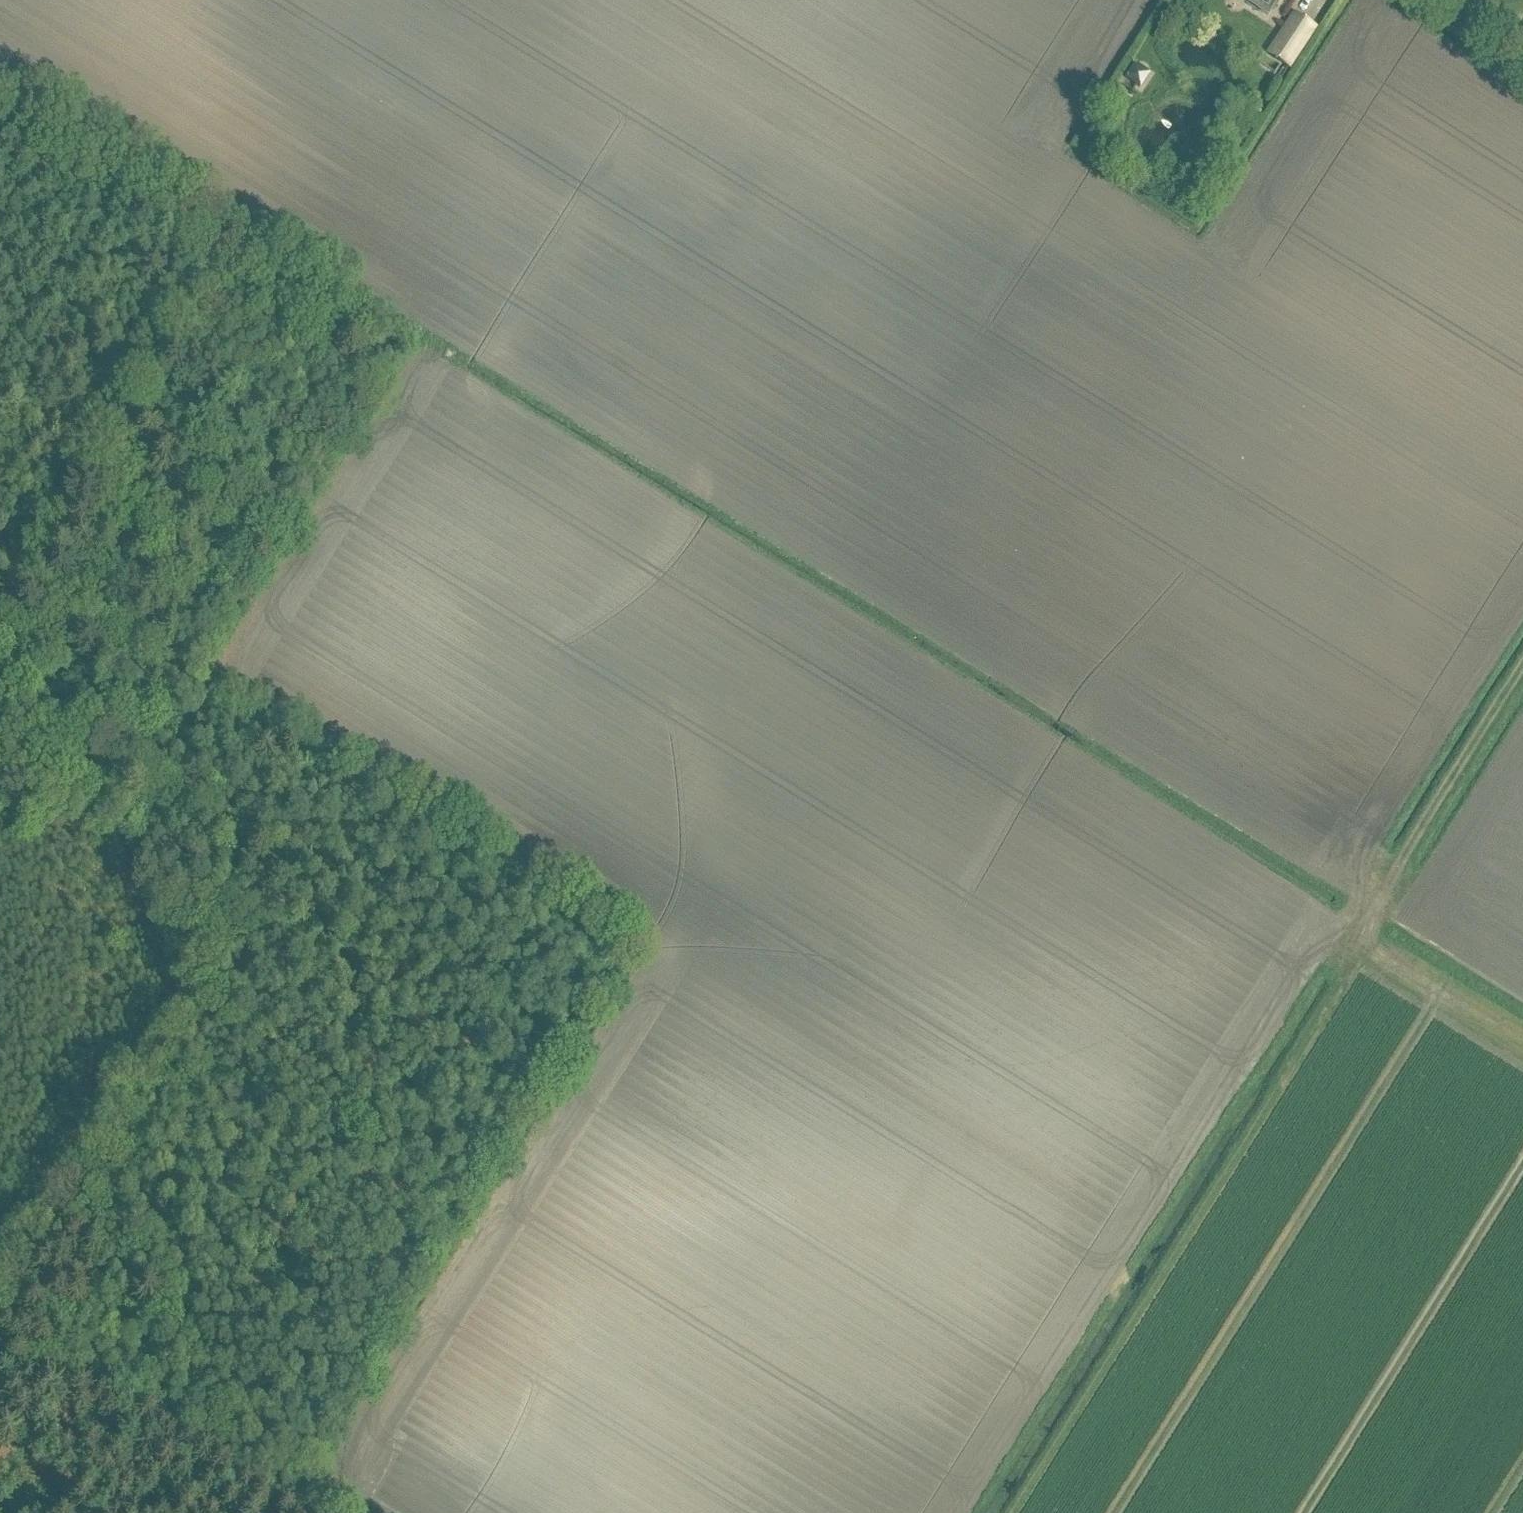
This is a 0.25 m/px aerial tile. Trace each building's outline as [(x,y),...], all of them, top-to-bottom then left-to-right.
[(1289,14),(1284,23),(1265,55),(1286,67),(1310,27),(1289,14)] [(1134,67),(1126,80),(1139,89),(1148,76),(1134,67)]
